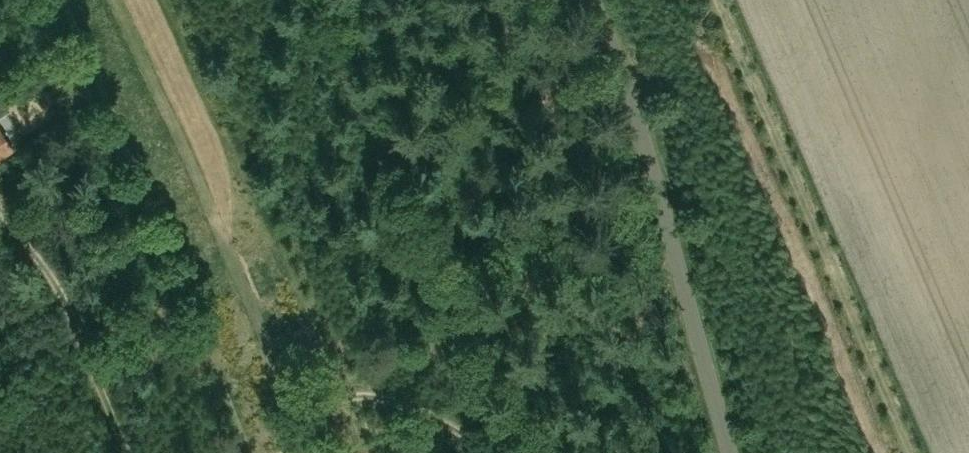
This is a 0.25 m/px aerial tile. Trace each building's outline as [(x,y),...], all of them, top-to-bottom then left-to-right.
[(14,150),(0,130),(0,159),(14,150)]
